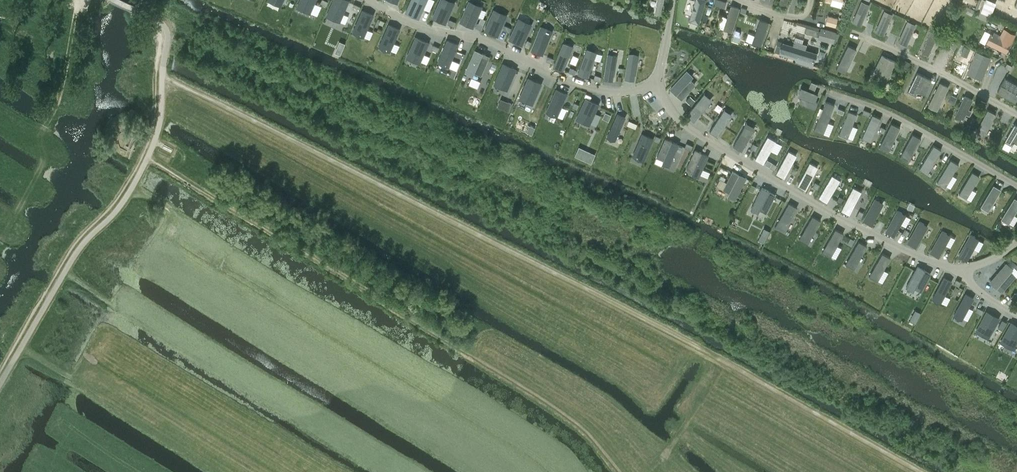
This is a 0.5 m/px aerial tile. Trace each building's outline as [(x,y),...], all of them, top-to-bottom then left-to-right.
[(296,8),(310,14),(316,1),(316,0),(300,0),(297,5),(296,8)] [(325,17),(339,22),(345,9),(348,1),(345,0),(333,0),(327,14),(325,17)] [(406,11),(419,18),(423,10),(427,0),(411,0),(406,11)] [(432,17),(446,23),(454,5),(443,0),(439,0),(432,17)] [(661,13),(663,0),(656,0),(654,12),(661,13)] [(688,20),(697,23),(704,0),(694,0),(693,4),(692,5),(690,11),(691,12),(688,20)] [(862,1),(852,21),(861,24),(870,4),(862,1)] [(468,3),(460,21),(474,27),(478,17),(482,9),(468,3)] [(732,32),(739,8),(730,5),(723,29),(732,32)] [(361,10),(353,30),(365,36),(374,16),(361,10)] [(493,11),(485,29),(498,35),(507,17),(493,11)] [(884,11),(875,31),(883,34),(892,14),(884,11)] [(828,15),(825,24),(835,26),(838,17),(828,15)] [(760,19),(752,43),(760,45),(768,22),(760,19)] [(518,20),(509,39),(523,45),(531,27),(518,20)] [(907,21),(898,41),(906,45),(915,25),(907,21)] [(388,25),(379,49),(385,52),(385,50),(390,52),(400,30),(388,25)] [(806,26),(804,32),(817,35),(818,29),(806,26)] [(540,27),(531,50),(543,55),(551,35),(545,33),(547,30),(540,27)] [(821,28),(819,36),(821,36),(821,38),(833,41),(836,32),(821,28)] [(985,42),(1006,52),(1015,34),(1003,28),(999,37),(990,33),(985,42)] [(931,32),(921,55),(929,58),(939,35),(931,32)] [(407,55),(406,58),(420,64),(426,50),(429,43),(416,37),(407,55)] [(447,40),(437,64),(443,67),(444,64),(449,67),(458,44),(447,40)] [(776,40),(773,51),(779,53),(795,57),(796,61),(812,65),(813,61),(816,53),(814,52),(805,49),(807,44),(802,43),(794,40),(792,45),(782,42),(776,40)] [(563,43),(553,67),(563,71),(572,49),(571,47),(563,43)] [(848,45),(837,68),(844,71),(856,49),(848,45)] [(587,49),(578,73),(588,77),(594,60),(596,55),(596,52),(595,52),(587,49)] [(475,50),(465,72),(472,75),(473,73),(481,76),(489,56),(475,50)] [(974,75),(981,77),(989,57),(976,51),(971,65),(977,68),(974,75)] [(608,55),(604,78),(613,80),(617,58),(615,56),(608,55)] [(630,55),(626,78),(635,80),(638,58),(636,56),(630,55)] [(872,75),(885,81),(895,61),(882,55),(872,75)] [(495,82),(493,85),(507,91),(513,77),(516,70),(503,64),(495,82)] [(686,70),(670,87),(681,98),(695,84),(689,79),(692,76),(686,70)] [(925,95),(932,80),(917,72),(908,91),(916,95),(918,91),(925,95)] [(521,97),(519,100),(533,106),(539,92),(542,84),(529,78),(521,97)] [(997,92),(1015,102),(1016,99),(1016,93),(1016,92),(1016,90),(1016,84),(1005,78),(997,92)] [(940,83),(929,106),(936,109),(947,87),(940,83)] [(801,90),(799,94),(802,96),(800,102),(806,104),(805,105),(815,109),(818,102),(813,100),(816,93),(818,94),(818,93),(801,86),(801,87),(800,89),(801,90)] [(556,88),(546,110),(551,112),(552,111),(557,113),(566,93),(556,88)] [(703,95),(686,115),(693,120),(701,111),(701,110),(709,100),(703,95)] [(690,96),(686,100),(691,104),(694,100),(690,96)] [(955,116),(962,120),(965,113),(969,114),(971,110),(967,109),(972,99),(965,96),(955,116)] [(577,116),(576,118),(589,124),(595,111),(599,103),(585,97),(577,116)] [(507,101),(503,109),(509,111),(512,104),(507,101)] [(825,102),(815,125),(822,128),(828,115),(830,116),(834,106),(825,102)] [(987,108),(976,130),(983,134),(989,121),(991,122),(996,113),(987,108)] [(724,109),(710,131),(717,136),(724,125),(723,125),(731,114),(724,109)] [(848,110),(838,134),(839,134),(839,133),(847,136),(857,114),(848,110)] [(605,112),(602,117),(608,120),(611,114),(605,112)] [(617,113),(607,136),(613,138),(616,137),(625,116),(617,113)] [(872,114),(862,136),(869,140),(874,127),(876,128),(880,118),(872,114)] [(745,123),(733,145),(741,150),(747,139),(746,138),(752,127),(745,123)] [(1004,141),(1012,145),(1014,142),(1016,144),(1016,125),(1014,123),(1004,141)] [(890,124),(880,147),(881,148),(881,146),(889,150),(898,127),(890,124)] [(642,133),(633,153),(639,155),(638,157),(643,160),(653,138),(642,133)] [(912,133),(900,155),(907,159),(914,146),(916,147),(921,138),(912,133)] [(767,136),(755,158),(762,162),(775,140),(767,136)] [(666,138),(657,156),(664,159),(663,161),(662,163),(669,166),(675,152),(679,144),(666,138)] [(933,144),(920,166),(927,170),(934,158),(935,159),(941,149),(933,144)] [(696,149),(687,168),(694,171),(693,172),(692,174),(699,177),(705,163),(709,155),(696,149)] [(788,150),(776,173),(784,177),(796,154),(788,150)] [(594,155),(588,152),(585,160),(591,162),(594,155)] [(950,159),(938,180),(944,184),(951,172),(953,173),(958,164),(950,159)] [(809,163),(797,185),(805,189),(817,167),(809,163)] [(726,181),(722,189),(729,192),(727,196),(735,200),(746,177),(738,173),(732,170),(726,181)] [(971,171),(958,193),(965,197),(972,184),(974,185),(979,176),(971,171)] [(831,175),(819,197),(826,201),(839,179),(831,175)] [(980,206),(988,211),(1001,189),(993,184),(980,206)] [(761,186),(751,208),(757,211),(759,208),(765,211),(774,193),(761,186)] [(852,186),(840,209),(848,213),(860,190),(852,186)] [(1008,223),(1016,209),(1016,199),(1014,197),(1000,219),(1008,223)] [(874,198),(863,219),(871,223),(882,202),(874,198)] [(788,202),(776,224),(783,228),(790,216),(791,217),(797,207),(788,202)] [(897,209),(885,230),(893,235),(905,213),(897,209)] [(812,215),(799,237),(806,241),(813,228),(815,229),(820,220),(812,215)] [(919,221),(907,242),(915,246),(927,225),(919,221)] [(835,228),(822,250),(829,254),(836,241),(838,242),(843,233),(835,228)] [(942,230),(930,251),(938,255),(950,234),(942,230)] [(970,234),(959,255),(966,259),(978,238),(970,234)] [(858,241),(845,262),(852,266),(859,254),(861,255),(866,246),(858,241)] [(882,252),(869,274),(876,278),(883,266),(885,267),(890,257),(882,252)] [(1014,276),(1009,271),(1011,268),(1006,263),(990,281),(1001,291),(1014,276)] [(918,265),(906,286),(913,290),(914,288),(915,287),(921,290),(931,272),(918,265)] [(943,276),(932,297),(940,302),(951,281),(943,276)] [(965,293),(954,314),(962,318),(973,298),(965,293)] [(986,311),(977,328),(989,335),(999,319),(986,311)] [(1001,339),(1014,346),(1016,341),(1016,325),(1011,322),(1001,339)]
